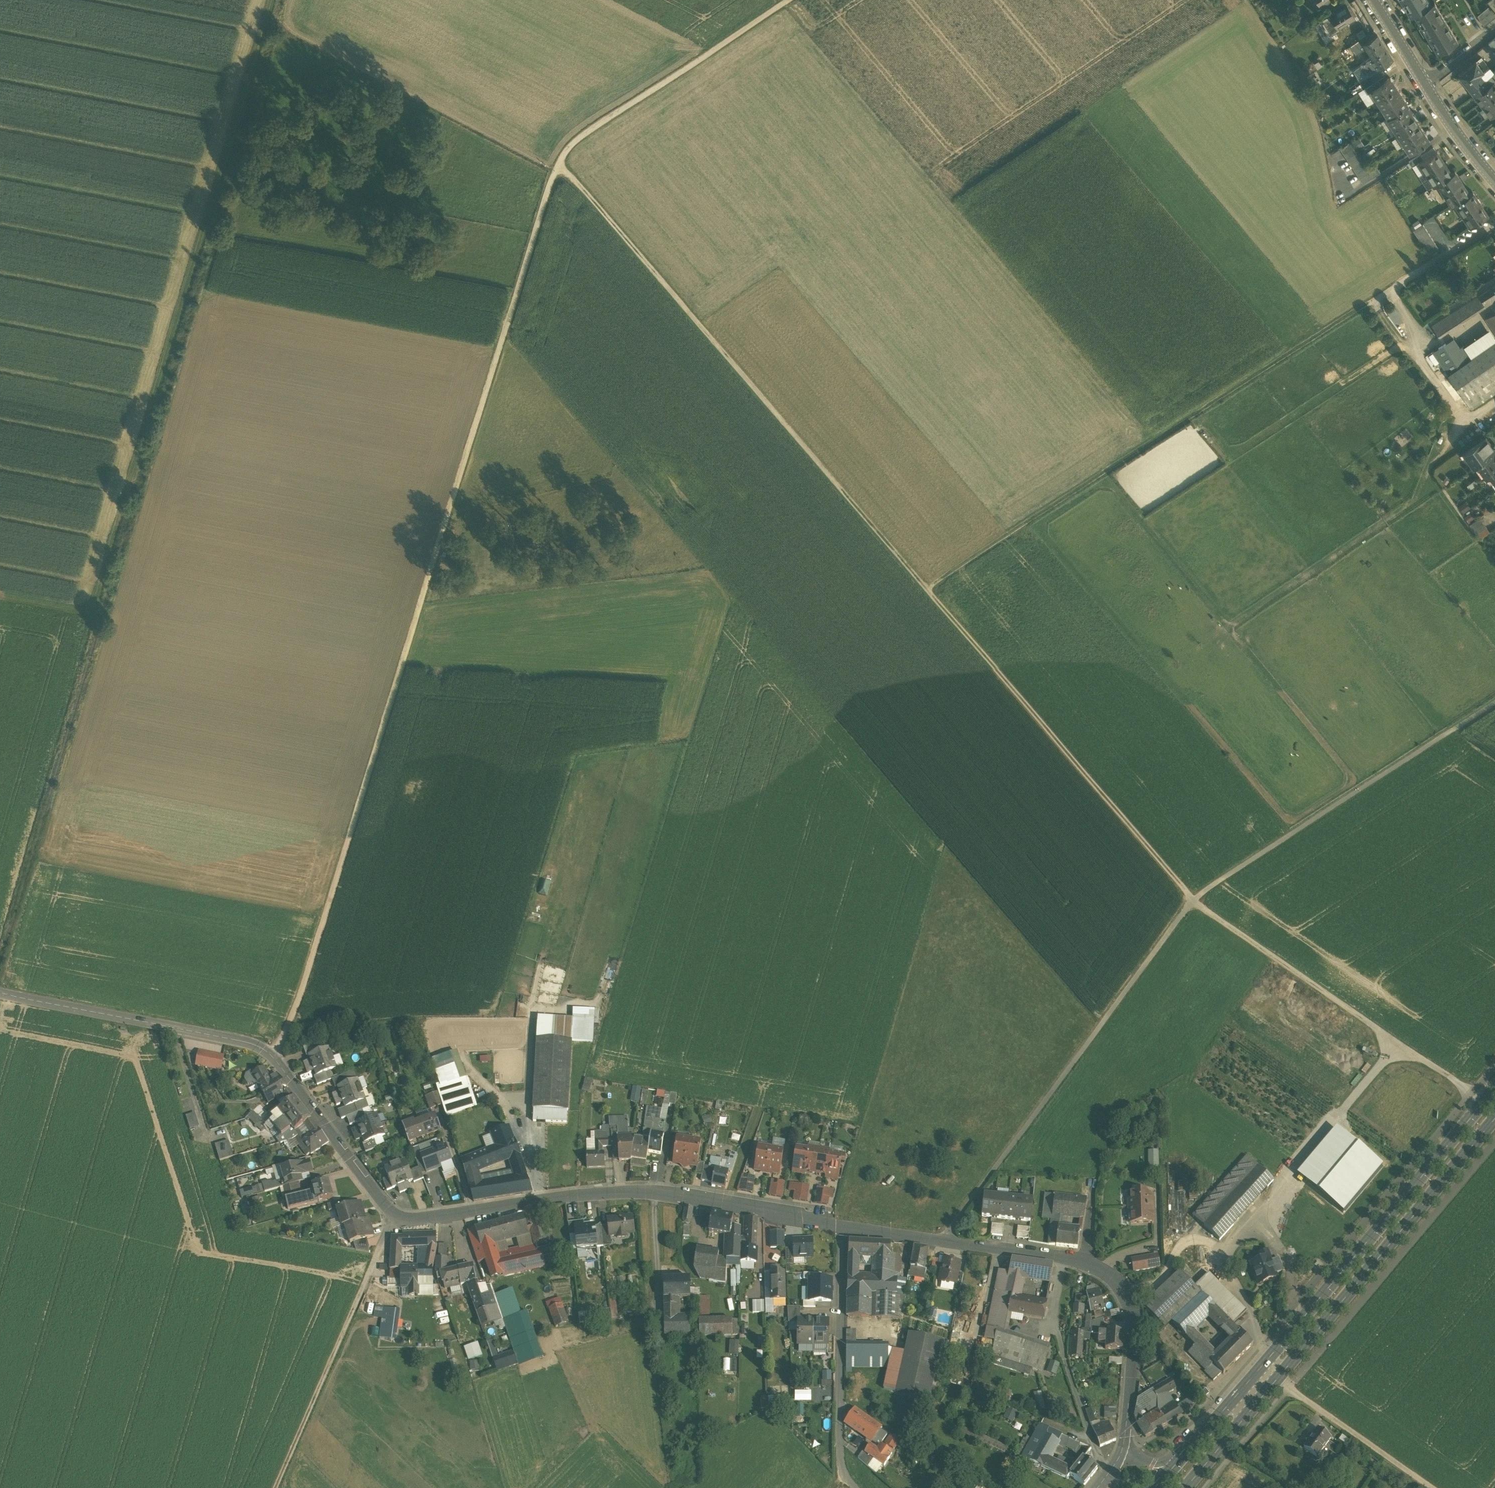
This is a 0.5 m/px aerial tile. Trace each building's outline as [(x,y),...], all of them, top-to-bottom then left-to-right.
[(1335,3),(1339,9),(1347,4),(1347,5),(1349,3),(1347,0),(1340,0),(1335,3)] [(1428,0),(1400,0),(1410,16),(1413,14),(1430,4),(1428,0)] [(1458,41),(1434,2),(1430,4),(1413,14),(1437,54),(1458,41)] [(1339,9),(1329,15),(1330,17),(1323,21),(1324,22),(1325,22),(1332,33),(1331,34),(1331,35),(1339,30),(1338,28),(1344,24),(1344,25),(1349,22),(1349,21),(1355,18),(1347,5),(1347,4),(1339,9)] [(1487,7),(1477,16),(1484,26),(1494,17),(1494,16),(1487,7)] [(1365,42),(1364,43),(1367,48),(1372,57),(1386,49),(1377,35),(1365,42)] [(1362,38),(1349,47),(1355,55),(1356,54),(1353,50),(1364,43),(1365,42),(1362,38)] [(1364,43),(1353,50),(1356,54),(1358,53),(1367,48),(1364,43)] [(1367,48),(1358,53),(1364,63),(1370,59),(1372,57),(1367,48)] [(1386,49),(1372,57),(1370,59),(1376,68),(1377,70),(1379,69),(1393,60),(1386,49)] [(1376,68),(1370,59),(1364,63),(1362,64),(1368,73),(1376,68)] [(1483,70),(1475,61),(1458,75),(1465,84),(1479,73),(1481,71),(1482,72),(1483,70)] [(1368,73),(1367,74),(1368,77),(1360,82),(1364,89),(1378,80),(1383,76),(1379,69),(1377,70),(1376,68),(1368,73)] [(1479,73),(1465,84),(1474,95),(1488,84),(1485,80),(1482,77),(1479,73)] [(1487,77),(1485,80),(1488,84),(1493,80),(1494,78),(1494,77),(1492,73),(1487,77)] [(1381,85),(1372,90),(1378,99),(1396,87),(1391,78),(1381,85)] [(1378,80),(1364,89),(1367,94),(1372,90),(1381,85),(1378,80)] [(1493,80),(1488,84),(1474,95),(1490,115),(1494,111),(1494,83),(1493,80)] [(1396,87),(1378,99),(1384,108),(1402,96),(1396,87)] [(1402,96),(1384,108),(1389,117),(1407,106),(1408,105),(1402,96)] [(1389,117),(1388,117),(1394,126),(1412,115),(1407,106),(1389,117)] [(1412,115),(1394,126),(1399,135),(1418,123),(1412,115)] [(1418,123),(1399,135),(1405,144),(1423,132),(1418,123)] [(1423,132),(1405,144),(1411,153),(1429,141),(1423,132)] [(1349,143),(1340,148),(1344,154),(1353,148),(1349,143)] [(1353,148),(1344,154),(1347,159),(1356,153),(1353,148)] [(1451,174),(1437,151),(1424,159),(1419,162),(1434,185),(1437,183),(1451,174)] [(1356,153),(1347,159),(1350,164),(1359,158),(1356,153)] [(1420,154),(1409,162),(1412,166),(1419,162),(1424,159),(1420,154)] [(1359,158),(1350,164),(1353,169),(1362,163),(1359,158)] [(1362,163),(1353,169),(1356,174),(1366,168),(1362,163)] [(1374,164),(1366,169),(1369,173),(1372,178),(1380,173),(1374,164)] [(1366,168),(1356,174),(1360,179),(1369,173),(1366,169),(1366,168)] [(1451,174),(1437,183),(1452,206),(1455,203),(1469,194),(1455,172),(1451,174)] [(1369,173),(1360,179),(1363,184),(1372,178),(1369,173)] [(1469,194),(1455,203),(1470,227),(1488,215),(1473,192),(1469,194)] [(1438,248),(1423,224),(1413,231),(1428,254),(1438,248)] [(1479,296),(1485,306),(1494,299),(1494,289),(1493,286),(1479,296)] [(1479,296),(1452,313),(1459,324),(1485,306),(1479,296)] [(1452,313),(1432,326),(1440,337),(1459,324),(1452,313)] [(1494,313),(1485,318),(1494,333),(1494,314),(1494,313)] [(1444,344),(1460,367),(1471,359),(1494,343),(1494,339),(1489,330),(1466,346),(1464,344),(1461,347),(1455,338),(1444,344)] [(1448,375),(1471,409),(1494,392),(1494,343),(1460,367),(1448,375)] [(1460,367),(1444,344),(1432,352),(1448,375),(1460,367)] [(1465,452),(1475,466),(1479,464),(1494,452),(1485,438),(1465,452)] [(1479,464),(1488,477),(1490,475),(1494,472),(1494,452),(1479,464)] [(1482,522),(1479,517),(1469,524),(1473,529),(1482,522)] [(1482,522),(1473,529),(1476,534),(1477,533),(1486,527),(1482,522)] [(1486,527),(1477,533),(1480,538),(1489,532),(1486,527)] [(547,865),(540,892),(548,895),(555,867),(547,865)] [(554,1019),(538,1018),(537,1039),(552,1040),(554,1019)] [(552,1040),(537,1039),(533,1110),(534,1110),(567,1111),(568,1111),(572,1041),(552,1040)] [(315,1043),(303,1047),(307,1056),(309,1055),(318,1051),(315,1043)] [(318,1051),(309,1055),(311,1060),(310,1062),(307,1061),(304,1062),(306,1068),(333,1057),(329,1047),(318,1051)] [(212,1054),(200,1051),(197,1065),(209,1067),(212,1054)] [(457,1052),(432,1060),(440,1085),(437,1086),(446,1115),(476,1106),(467,1078),(466,1079),(457,1052)] [(223,1056),(212,1054),(209,1067),(220,1070),(223,1056)] [(306,1068),(308,1073),(311,1072),(312,1069),(314,1071),(316,1076),(326,1072),(337,1068),(333,1057),(306,1068)] [(264,1067),(253,1074),(259,1084),(270,1078),(264,1067)] [(355,1070),(332,1079),(335,1087),(338,1087),(358,1079),(355,1070)] [(326,1072),(316,1076),(314,1076),(317,1085),(329,1080),(326,1072)] [(259,1084),(258,1085),(266,1100),(275,1095),(287,1088),(277,1073),(259,1084)] [(591,1089),(593,1079),(585,1078),(584,1088),(591,1089)] [(358,1079),(338,1087),(340,1092),(339,1094),(336,1093),(333,1094),(335,1100),(362,1089),(358,1079)] [(640,1102),(643,1087),(634,1086),(631,1100),(640,1102)] [(294,1097),(287,1088),(275,1095),(278,1099),(284,1096),(288,1102),(289,1102),(294,1097)] [(362,1089),(335,1100),(337,1105),(340,1104),(341,1101),(343,1102),(345,1107),(354,1104),(366,1099),(362,1089)] [(666,1092),(664,1105),(676,1104),(677,1094),(666,1092)] [(437,1106),(433,1094),(426,1097),(431,1109),(437,1106)] [(294,1097),(289,1102),(288,1102),(278,1110),(285,1118),(301,1106),(294,1097)] [(366,1099),(354,1104),(357,1112),(363,1110),(369,1107),(366,1099)] [(354,1104),(345,1107),(338,1110),(342,1118),(347,1116),(358,1112),(357,1112),(354,1104)] [(301,1106),(285,1118),(292,1127),(295,1131),(311,1118),(301,1106)] [(652,1132),(664,1135),(666,1121),(660,1120),(662,1110),(647,1108),(645,1121),(653,1122),(652,1132)] [(278,1110),(272,1115),(279,1123),(285,1118),(278,1110)] [(363,1110),(357,1112),(358,1112),(347,1116),(350,1125),(357,1122),(366,1119),(363,1110)] [(567,1111),(534,1110),(533,1122),(567,1123),(567,1111)] [(263,1122),(253,1111),(248,1116),(256,1125),(263,1122)] [(190,1129),(200,1127),(197,1112),(187,1114),(190,1129)] [(366,1119),(357,1122),(359,1127),(358,1129),(355,1128),(352,1130),(354,1135),(381,1124),(377,1115),(366,1119)] [(435,1116),(415,1123),(419,1136),(440,1129),(435,1116)] [(627,1121),(619,1121),(619,1117),(609,1118),(610,1126),(610,1128),(617,1128),(619,1145),(619,1160),(631,1160),(631,1158),(634,1143),(634,1137),(633,1137),(629,1137),(628,1130),(627,1121)] [(278,1123),(278,1124),(284,1133),(292,1127),(285,1118),(279,1123),(278,1123)] [(278,1123),(274,1119),(266,1125),(267,1127),(270,1130),(278,1124),(278,1123)] [(414,1121),(403,1125),(409,1140),(419,1136),(415,1123),(414,1121)] [(653,1122),(645,1121),(643,1136),(650,1137),(651,1132),(652,1132),(653,1122)] [(263,1122),(256,1125),(262,1131),(267,1127),(266,1125),(263,1122)] [(314,1123),(308,1128),(312,1134),(319,1129),(314,1123)] [(381,1124),(354,1135),(356,1140),(359,1139),(360,1137),(363,1138),(365,1142),(374,1139),(385,1134),(381,1124)] [(509,1128),(492,1134),(497,1146),(502,1159),(510,1156),(518,1153),(509,1128)] [(617,1128),(610,1128),(611,1133),(612,1146),(619,1145),(617,1128)] [(1305,1181),(1345,1135),(1337,1128),(1297,1175),(1305,1181)] [(306,1139),(301,1142),(310,1153),(311,1154),(329,1142),(319,1129),(312,1134),(306,1139)] [(218,1135),(220,1142),(230,1139),(228,1132),(218,1135)] [(611,1133),(602,1132),(595,1132),(595,1152),(602,1152),(602,1146),(612,1146),(611,1133)] [(652,1132),(651,1132),(650,1137),(649,1142),(648,1151),(661,1153),(664,1135),(652,1132)] [(301,1133),(294,1138),(307,1155),(310,1153),(301,1142),(306,1139),(301,1133)] [(1305,1181),(1343,1213),(1382,1166),(1345,1135),(1305,1181)] [(643,1138),(635,1137),(634,1137),(634,1143),(631,1158),(646,1160),(648,1151),(649,1142),(642,1141),(643,1138)] [(689,1140),(677,1138),(673,1162),(685,1164),(689,1140)] [(365,1142),(363,1143),(366,1152),(377,1147),(374,1139),(365,1142)] [(229,1140),(215,1144),(220,1160),(233,1156),(229,1140)] [(701,1142),(689,1140),(685,1164),(697,1166),(698,1166),(698,1162),(701,1142)] [(771,1146),(758,1144),(755,1168),(767,1170),(771,1146)] [(446,1145),(421,1154),(422,1158),(426,1171),(426,1172),(441,1166),(440,1163),(451,1159),(446,1145)] [(497,1146),(463,1159),(467,1174),(476,1170),(502,1159),(497,1146)] [(784,1148),(771,1146),(767,1170),(780,1172),(784,1148)] [(820,1148),(809,1146),(809,1149),(805,1170),(816,1172),(820,1148)] [(809,1149),(796,1147),(793,1170),(805,1172),(805,1170),(809,1149)] [(830,1150),(820,1148),(816,1172),(826,1174),(830,1153),(830,1150)] [(1149,1167),(1159,1167),(1159,1150),(1150,1150),(1149,1167)] [(732,1151),(727,1167),(732,1168),(737,1153),(732,1151)] [(595,1152),(587,1153),(587,1168),(605,1167),(605,1152),(595,1152)] [(518,1153),(510,1156),(513,1165),(522,1162),(518,1153)] [(843,1155),(830,1153),(826,1174),(826,1175),(839,1178),(843,1155)] [(1273,1180),(1247,1156),(1226,1179),(1238,1189),(1253,1202),(1273,1180)] [(721,1159),(712,1157),(709,1167),(715,1169),(715,1168),(719,1169),(721,1159)] [(422,1158),(416,1160),(419,1167),(421,1172),(426,1171),(422,1158)] [(405,1159),(395,1163),(406,1191),(411,1188),(410,1185),(407,1184),(409,1181),(413,1180),(410,1171),(405,1159)] [(310,1161),(303,1163),(306,1174),(313,1172),(310,1161)] [(522,1162),(513,1165),(515,1172),(518,1178),(527,1176),(522,1162)] [(704,1163),(698,1162),(698,1166),(697,1166),(696,1174),(702,1175),(704,1166),(704,1163)] [(303,1163),(282,1169),(274,1172),(277,1181),(278,1181),(280,1186),(283,1185),(281,1180),(285,1179),(285,1180),(296,1177),(306,1174),(303,1163)] [(406,1191),(395,1163),(385,1167),(388,1177),(393,1188),(397,1186),(400,1187),(399,1189),(400,1193),(406,1191)] [(709,1168),(704,1166),(702,1175),(701,1180),(712,1182),(715,1169),(709,1167),(709,1168)] [(419,1167),(410,1171),(413,1180),(414,1182),(424,1178),(421,1172),(419,1167)] [(454,1168),(442,1172),(445,1179),(456,1175),(454,1168)] [(719,1169),(715,1168),(715,1169),(712,1182),(711,1185),(725,1188),(729,1171),(719,1169)] [(476,1170),(467,1174),(474,1201),(484,1199),(480,1185),(478,1179),(476,1170)] [(480,1185),(518,1178),(515,1172),(478,1179),(480,1185)] [(738,1190),(753,1192),(755,1176),(743,1175),(738,1190)] [(518,1178),(480,1185),(484,1199),(532,1192),(527,1176),(518,1178)] [(296,1177),(285,1180),(285,1179),(281,1180),(283,1185),(280,1186),(280,1187),(283,1187),(290,1185),(298,1182),(296,1177)] [(388,1177),(383,1179),(387,1190),(393,1188),(388,1177)] [(1226,1179),(1192,1216),(1204,1227),(1218,1211),(1238,1189),(1226,1179)] [(782,1197),(785,1182),(773,1180),(770,1195),(782,1197)] [(272,1183),(269,1181),(265,1182),(265,1184),(263,1185),(265,1192),(280,1187),(280,1186),(278,1181),(277,1181),(274,1182),(275,1183),(272,1184),(272,1183)] [(329,1181),(312,1184),(314,1195),(316,1202),(316,1201),(333,1198),(329,1181)] [(794,1199),(800,1200),(803,1185),(797,1184),(795,1191),(794,1199)] [(293,1199),(290,1185),(283,1187),(289,1209),(295,1207),(293,1199)] [(803,1185),(800,1200),(806,1201),(809,1186),(803,1185)] [(833,1189),(824,1188),(823,1192),(821,1203),(827,1204),(829,1197),(832,1197),(833,1189)] [(1238,1189),(1218,1211),(1233,1224),(1253,1202),(1238,1189)] [(1152,1191),(1130,1192),(1130,1199),(1128,1201),(1129,1207),(1153,1206),(1152,1191)] [(311,1194),(293,1199),(295,1207),(316,1202),(316,1201),(316,1202),(314,1195),(312,1195),(311,1194)] [(997,1195),(984,1194),(982,1216),(994,1217),(997,1195)] [(1054,1195),(1045,1194),(1044,1207),(1053,1208),(1054,1195)] [(1008,1197),(997,1195),(994,1217),(1006,1219),(1008,1197)] [(1063,1196),(1054,1195),(1053,1208),(1049,1238),(1057,1239),(1058,1227),(1059,1227),(1060,1215),(1063,1196)] [(1087,1198),(1063,1196),(1060,1215),(1083,1218),(1087,1198)] [(1020,1198),(1008,1197),(1006,1219),(1018,1220),(1020,1198)] [(1033,1199),(1020,1198),(1018,1220),(1030,1221),(1033,1199)] [(341,1200),(327,1204),(329,1211),(337,1208),(342,1206),(341,1200)] [(342,1206),(337,1208),(342,1226),(345,1225),(365,1219),(360,1201),(342,1206)] [(1153,1206),(1129,1207),(1129,1214),(1131,1216),(1131,1222),(1153,1221),(1153,1206)] [(553,1246),(542,1207),(527,1209),(532,1231),(537,1250),(553,1246)] [(693,1208),(686,1207),(684,1219),(685,1222),(688,1223),(691,1220),(693,1208)] [(1218,1211),(1204,1227),(1219,1240),(1233,1224),(1218,1211)] [(733,1216),(712,1213),(708,1231),(727,1235),(730,1235),(731,1225),(733,1216)] [(624,1217),(624,1216),(621,1214),(617,1214),(615,1217),(615,1218),(608,1219),(609,1225),(610,1236),(611,1236),(617,1235),(617,1238),(626,1237),(626,1235),(629,1232),(634,1232),(632,1217),(624,1217)] [(513,1217),(487,1224),(491,1239),(495,1242),(518,1235),(514,1221),(513,1217)] [(758,1217),(744,1217),(743,1237),(757,1237),(758,1217)] [(365,1219),(345,1225),(350,1243),(353,1242),(367,1238),(373,1236),(368,1218),(365,1219)] [(526,1223),(524,1218),(514,1221),(518,1235),(532,1231),(530,1222),(526,1223)] [(594,1224),(584,1225),(584,1221),(574,1222),(576,1236),(575,1236),(577,1248),(586,1247),(586,1251),(597,1249),(597,1247),(595,1232),(594,1224)] [(487,1224),(474,1228),(488,1268),(501,1265),(500,1262),(495,1242),(491,1239),(487,1224)] [(609,1225),(601,1226),(602,1232),(603,1246),(612,1246),(611,1236),(610,1236),(609,1225)] [(1059,1227),(1058,1227),(1057,1239),(1056,1245),(1056,1246),(1077,1248),(1080,1229),(1059,1227)] [(784,1230),(770,1231),(771,1247),(784,1247),(784,1230)] [(436,1231),(422,1232),(422,1245),(437,1244),(436,1231)] [(422,1232),(402,1232),(402,1237),(403,1237),(403,1246),(418,1245),(422,1245),(422,1232)] [(595,1232),(597,1247),(603,1246),(602,1232),(595,1232)] [(733,1237),(731,1237),(727,1237),(726,1261),(728,1261),(728,1262),(740,1263),(740,1261),(740,1258),(739,1258),(740,1246),(740,1236),(733,1237)] [(400,1237),(392,1237),(391,1246),(401,1246),(400,1237)] [(757,1237),(743,1237),(742,1246),(742,1247),(756,1247),(757,1237)] [(367,1238),(353,1242),(355,1250),(369,1253),(369,1247),(367,1238)] [(813,1240),(793,1241),(793,1248),(793,1256),(806,1256),(806,1257),(813,1256),(813,1240)] [(890,1242),(849,1240),(849,1254),(857,1254),(876,1255),(880,1255),(880,1247),(890,1247),(890,1242)] [(422,1245),(418,1245),(417,1267),(418,1267),(418,1288),(418,1295),(433,1295),(432,1267),(437,1244),(422,1245)] [(447,1245),(439,1244),(439,1257),(446,1257),(447,1245)] [(756,1247),(742,1247),(742,1246),(740,1246),(739,1258),(740,1258),(740,1261),(748,1261),(748,1262),(749,1261),(756,1262),(757,1247),(756,1247)] [(928,1249),(915,1246),(911,1266),(924,1269),(928,1249)] [(890,1247),(880,1247),(880,1255),(876,1255),(875,1272),(875,1273),(889,1274),(889,1256),(890,1247)] [(719,1251),(697,1248),(694,1266),(716,1269),(717,1263),(719,1251)] [(793,1256),(793,1248),(785,1248),(786,1265),(794,1264),(793,1256)] [(1267,1251),(1259,1254),(1261,1260),(1251,1264),(1259,1283),(1276,1277),(1275,1274),(1270,1262),(1268,1258),(1270,1257),(1267,1251)] [(543,1252),(500,1262),(501,1265),(488,1268),(491,1276),(546,1264),(543,1252)] [(857,1254),(849,1254),(849,1265),(856,1265),(857,1254)] [(401,1255),(391,1256),(390,1279),(402,1279),(402,1268),(400,1269),(401,1255)] [(1157,1255),(1132,1259),(1134,1272),(1159,1268),(1157,1255)] [(900,1257),(889,1256),(889,1274),(897,1274),(899,1274),(900,1257)] [(439,1257),(437,1257),(437,1274),(438,1280),(442,1278),(440,1272),(446,1270),(446,1257),(439,1257)] [(1020,1259),(1012,1258),(1009,1271),(1018,1273),(1020,1259)] [(1278,1258),(1270,1262),(1275,1274),(1283,1271),(1278,1258)] [(1054,1264),(1020,1259),(1018,1273),(1016,1278),(1025,1280),(1050,1283),(1054,1264)] [(959,1263),(945,1260),(940,1282),(954,1284),(955,1285),(957,1273),(959,1263)] [(726,1264),(717,1263),(716,1269),(715,1277),(725,1278),(726,1264)] [(472,1265),(458,1268),(461,1284),(466,1283),(476,1281),(472,1265)] [(856,1265),(849,1265),(848,1276),(856,1276),(856,1265)] [(716,1269),(694,1266),(700,1276),(714,1279),(714,1277),(715,1277),(716,1269)] [(924,1269),(911,1266),(910,1272),(909,1272),(907,1281),(917,1283),(918,1277),(924,1278),(926,1269),(924,1269)] [(417,1267),(402,1267),(402,1268),(402,1279),(402,1288),(409,1288),(418,1288),(418,1267),(417,1267)] [(457,1267),(446,1270),(440,1272),(442,1278),(445,1288),(461,1284),(458,1268),(457,1268),(457,1267)] [(999,1270),(987,1327),(997,1329),(1001,1311),(1005,1293),(1009,1271),(999,1270)] [(784,1271),(770,1272),(771,1299),(785,1299),(784,1271)] [(1018,1273),(1009,1271),(1005,1293),(1013,1294),(1016,1278),(1018,1273)] [(1180,1271),(1143,1306),(1164,1327),(1171,1321),(1170,1320),(1172,1309),(1195,1287),(1180,1271)] [(1247,1309),(1210,1272),(1195,1286),(1215,1306),(1232,1323),(1247,1309)] [(889,1274),(875,1273),(875,1277),(871,1277),(856,1276),(848,1276),(848,1292),(871,1293),(896,1294),(897,1278),(897,1274),(889,1274)] [(963,1275),(957,1273),(955,1285),(954,1284),(953,1290),(960,1292),(963,1275)] [(690,1277),(664,1277),(664,1298),(677,1298),(690,1298),(690,1297),(690,1277)] [(906,1279),(897,1278),(896,1294),(903,1294),(903,1293),(906,1279)] [(1025,1280),(1016,1278),(1013,1294),(1013,1296),(1021,1298),(1025,1280)] [(816,1302),(831,1302),(831,1279),(822,1279),(810,1279),(810,1302),(816,1302)] [(476,1281),(466,1283),(477,1312),(481,1309),(475,1289),(477,1288),(476,1281)] [(477,1288),(475,1289),(481,1309),(477,1312),(482,1327),(503,1319),(495,1295),(491,1284),(477,1288)] [(1195,1287),(1172,1309),(1170,1320),(1171,1321),(1186,1335),(1191,1330),(1208,1314),(1215,1306),(1195,1286),(1195,1287)] [(1099,1289),(1087,1292),(1090,1308),(1093,1307),(1103,1305),(1099,1289)] [(495,1295),(503,1319),(520,1314),(512,1290),(495,1295)] [(871,1293),(848,1292),(846,1316),(870,1317),(871,1293)] [(896,1294),(871,1293),(870,1317),(900,1319),(900,1318),(903,1294),(896,1294)] [(1013,1294),(1005,1293),(1001,1311),(1008,1312),(1011,1296),(1013,1296),(1013,1294)] [(1075,1293),(1074,1313),(1085,1313),(1085,1293),(1075,1293)] [(546,1302),(556,1327),(571,1322),(561,1296),(546,1302)] [(1013,1296),(1011,1296),(1008,1312),(1011,1313),(1024,1315),(1027,1299),(1021,1298),(1013,1296)] [(699,1297),(690,1297),(690,1317),(690,1318),(699,1318),(699,1297)] [(699,1297),(699,1318),(709,1318),(709,1297),(699,1297)] [(1047,1302),(1027,1299),(1024,1315),(1044,1318),(1047,1302)] [(764,1301),(752,1301),(753,1312),(765,1312),(764,1301)] [(677,1305),(664,1305),(664,1318),(677,1318),(677,1305)] [(1104,1312),(1103,1305),(1093,1307),(1095,1314),(1104,1312)] [(1232,1323),(1215,1306),(1208,1314),(1226,1332),(1234,1325),(1232,1323)] [(800,1307),(788,1307),(788,1323),(798,1323),(798,1320),(800,1320),(800,1307)] [(396,1310),(384,1308),(380,1337),(392,1338),(396,1310)] [(611,1309),(601,1310),(601,1320),(612,1319),(611,1309)] [(520,1314),(503,1319),(513,1350),(518,1364),(542,1356),(527,1311),(520,1314)] [(1008,1312),(1001,1311),(997,1329),(1007,1332),(1011,1313),(1008,1312)] [(677,1318),(664,1318),(664,1334),(690,1334),(690,1318),(690,1317),(677,1318)] [(733,1319),(699,1318),(699,1337),(733,1338),(733,1319)] [(1107,1318),(1091,1321),(1090,1333),(1099,1334),(1099,1331),(1103,1332),(1104,1324),(1106,1324),(1107,1318)] [(807,1319),(807,1320),(800,1320),(798,1320),(798,1323),(798,1344),(813,1344),(813,1319),(807,1319)] [(820,1319),(813,1319),(813,1344),(827,1344),(828,1344),(828,1336),(828,1320),(820,1320),(820,1319)] [(1252,1344),(1234,1325),(1226,1332),(1230,1336),(1227,1340),(1229,1343),(1222,1350),(1233,1362),(1252,1344)] [(846,1337),(857,1338),(858,1330),(847,1329),(846,1337)] [(1050,1345),(1007,1332),(997,1329),(992,1355),(1042,1371),(1050,1345)] [(1216,1355),(1191,1330),(1186,1335),(1196,1345),(1213,1363),(1222,1371),(1223,1373),(1228,1368),(1216,1355)] [(1103,1332),(1099,1331),(1099,1334),(1098,1342),(1106,1343),(1106,1348),(1123,1350),(1124,1333),(1103,1332)] [(1083,1333),(1073,1332),(1071,1355),(1081,1356),(1083,1333)] [(949,1341),(909,1333),(905,1352),(901,1372),(940,1381),(949,1341)] [(493,1357),(498,1355),(492,1340),(488,1342),(493,1357)] [(730,1340),(730,1355),(740,1355),(740,1340),(730,1340)] [(469,1360),(483,1355),(478,1341),(464,1346),(469,1360)] [(878,1344),(846,1343),(846,1367),(878,1367),(878,1344)] [(888,1344),(878,1344),(878,1367),(887,1367),(888,1344)] [(1213,1363),(1196,1345),(1189,1352),(1206,1370),(1213,1363)] [(892,1349),(883,1389),(896,1391),(901,1372),(905,1352),(892,1349)] [(498,1371),(518,1364),(513,1350),(498,1355),(493,1357),(498,1371)] [(1233,1362),(1222,1350),(1216,1355),(1228,1368),(1233,1362)] [(480,1369),(480,1360),(470,1360),(471,1369),(480,1369)] [(1047,1372),(1056,1375),(1060,1363),(1051,1360),(1047,1372)] [(1206,1370),(1204,1371),(1213,1381),(1222,1371),(1213,1363),(1206,1370)] [(824,1381),(833,1380),(832,1371),(823,1371),(824,1381)] [(940,1381),(901,1372),(896,1391),(896,1392),(931,1399),(940,1381)] [(1171,1379),(1153,1390),(1157,1398),(1167,1393),(1176,1387),(1171,1379)] [(767,1395),(779,1395),(779,1386),(771,1386),(771,1380),(767,1380),(767,1395)] [(1153,1390),(1147,1393),(1152,1402),(1157,1398),(1153,1390)] [(1147,1393),(1138,1399),(1135,1416),(1141,1412),(1152,1402),(1147,1393)] [(1167,1393),(1157,1398),(1158,1411),(1173,1402),(1167,1393)] [(782,1396),(761,1396),(762,1408),(783,1407),(782,1396)] [(1193,1398),(1182,1404),(1186,1411),(1197,1404),(1193,1398)] [(1173,1402),(1158,1411),(1167,1424),(1181,1414),(1176,1408),(1173,1402)] [(1186,1411),(1182,1404),(1176,1408),(1181,1414),(1186,1411)] [(1091,1408),(1086,1410),(1090,1424),(1095,1422),(1091,1408)] [(1105,1408),(1105,1418),(1117,1418),(1117,1408),(1105,1408)] [(1009,1409),(1004,1417),(1012,1421),(1016,1412),(1009,1409)] [(881,1436),(877,1433),(880,1430),(881,1428),(854,1410),(846,1423),(852,1427),(876,1444),(880,1439),(882,1436),(881,1436)] [(1144,1419),(1137,1423),(1145,1437),(1167,1424),(1158,1411),(1144,1419)] [(1135,1416),(1137,1423),(1144,1419),(1141,1412),(1135,1416)] [(1116,1440),(1108,1421),(1107,1421),(1100,1422),(1101,1424),(1108,1444),(1116,1440)] [(1040,1426),(1035,1424),(1028,1436),(1033,1439),(1040,1426)] [(1101,1424),(1092,1427),(1100,1447),(1108,1444),(1101,1424)] [(1007,1447),(964,1426),(961,1431),(1005,1452),(1007,1447)] [(1064,1437),(1040,1426),(1032,1441),(1023,1457),(1031,1461),(1037,1449),(1045,1453),(1047,1449),(1053,1452),(1058,1444),(1060,1445),(1064,1437)] [(1318,1428),(1304,1448),(1317,1457),(1329,1441),(1331,1438),(1318,1428)] [(896,1439),(890,1436),(885,1443),(891,1447),(896,1439)] [(1070,1439),(1064,1437),(1060,1445),(1066,1447),(1070,1439)] [(1026,1439),(1025,1438),(1016,1453),(1023,1457),(1032,1441),(1026,1439)] [(1329,1441),(1317,1457),(1322,1461),(1334,1444),(1329,1441)] [(875,1448),(870,1445),(865,1452),(865,1453),(874,1459),(884,1466),(889,1458),(892,1453),(880,1445),(879,1447),(877,1445),(875,1448)] [(1045,1453),(1037,1449),(1031,1461),(1036,1463),(1034,1466),(1038,1468),(1039,1465),(1044,1468),(1048,1459),(1049,1460),(1053,1452),(1047,1449),(1045,1453)] [(874,1459),(865,1453),(865,1452),(863,1451),(858,1458),(868,1467),(874,1459)] [(1072,1462),(1059,1457),(1056,1463),(1072,1470),(1078,1463),(1073,1460),(1072,1462)] [(1097,1469),(1083,1458),(1078,1463),(1072,1470),(1069,1474),(1070,1476),(1084,1486),(1097,1469)] [(1049,1460),(1048,1459),(1044,1468),(1067,1479),(1070,1476),(1069,1474),(1072,1470),(1056,1463),(1049,1460)]
